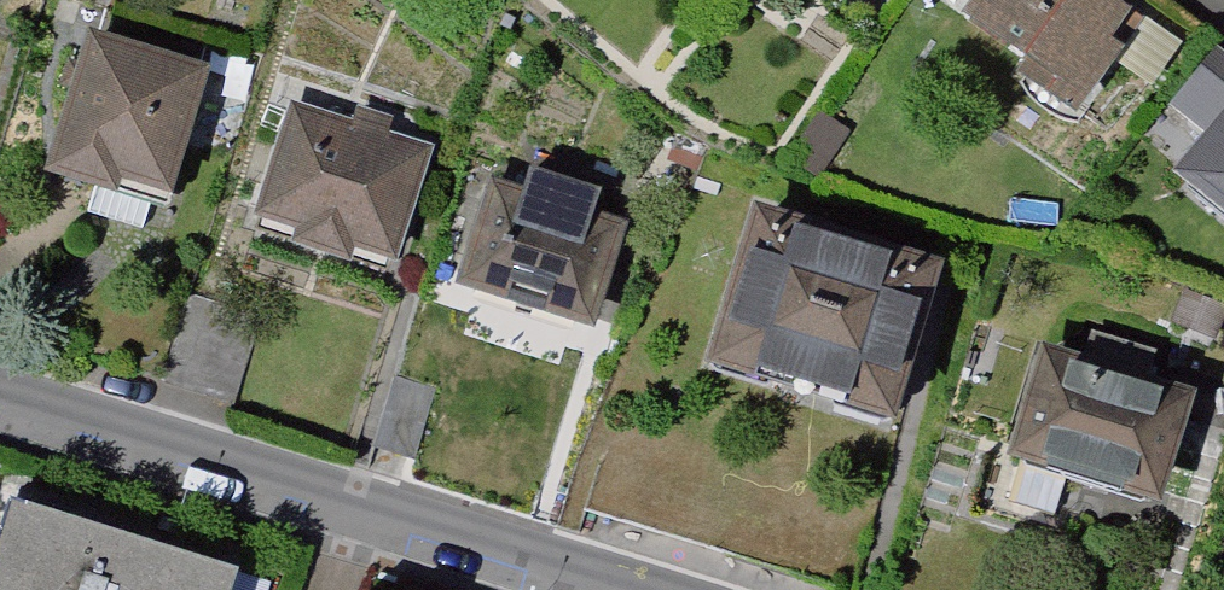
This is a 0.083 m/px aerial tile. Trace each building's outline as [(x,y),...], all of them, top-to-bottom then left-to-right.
[(1117,0),(971,0),(963,13),(1026,57),(1016,71),(1078,115),(1088,101),(1145,20),(1117,0)] [(187,207),(226,75),(102,39),(59,185),(134,207),(138,193),(187,207)] [(350,251),(391,265),(428,148),(391,136),(396,121),(365,111),(360,126),(305,109),(268,225),(308,238),(303,252),(345,266),(350,251)] [(1193,178),(1223,203),(1223,140),(1193,178)] [(451,284),(590,328),(623,225),(588,214),(595,190),(523,168),(516,191),(484,181),(451,284)] [(697,362),(889,420),(937,263),(745,205),(697,362)] [(1176,327),(1222,346),(1223,342),(1223,310),(1189,295),(1176,327)] [(1197,394),(1039,347),(1006,460),(1164,506),(1197,394)] [(34,526),(13,589),(219,589),(221,584),(34,526)]
